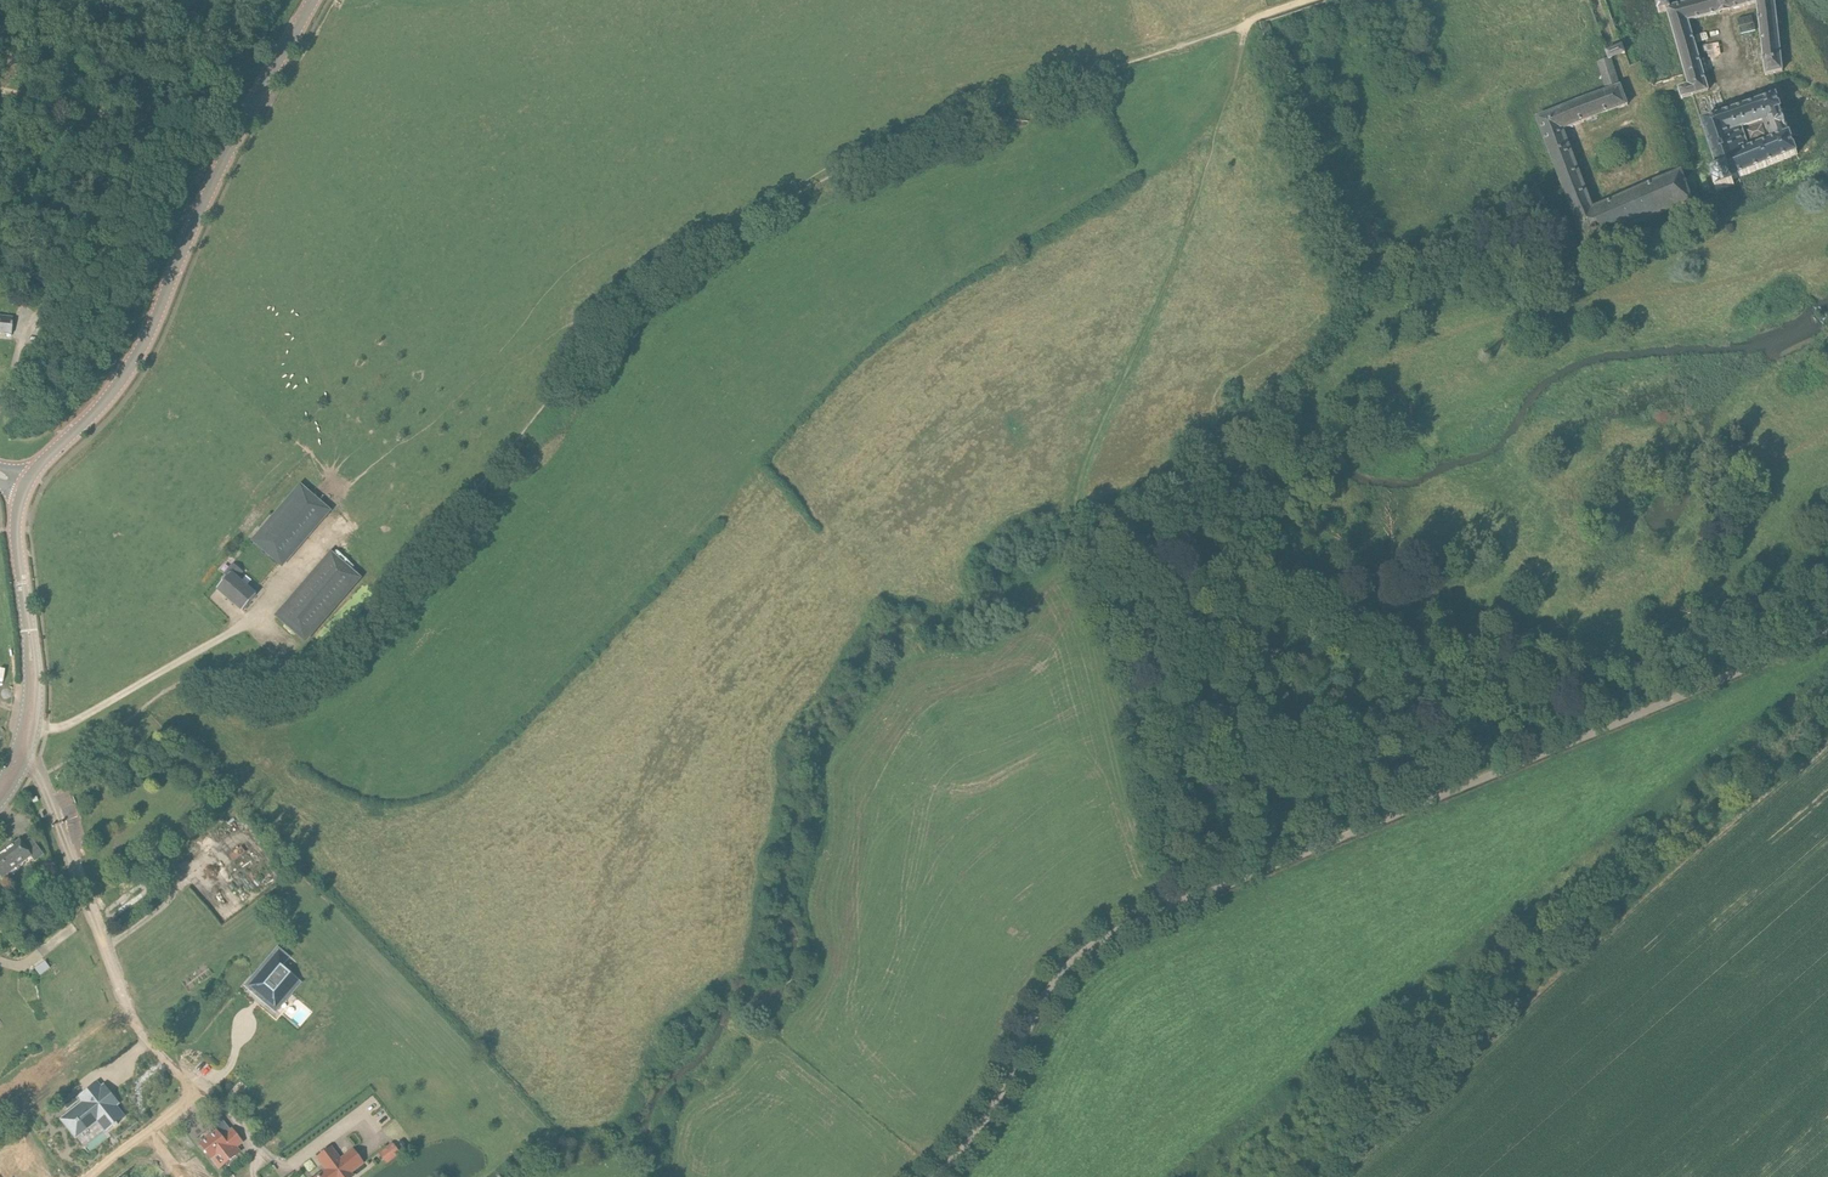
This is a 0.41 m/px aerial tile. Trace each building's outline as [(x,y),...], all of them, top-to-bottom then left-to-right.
[(1334,10),(1365,0),(1331,0),(1334,10)] [(1775,0),(1705,0),(1672,9),(1669,0),(1662,0),(1655,2),(1659,16),(1668,13),(1682,64),(1689,85),(1678,88),(1681,99),(1709,91),(1689,22),(1757,5),(1765,76),(1784,72),(1775,0)] [(1268,19),(1256,24),(1262,40),(1274,36),(1268,19)] [(1706,46),(1708,58),(1723,56),(1720,43),(1706,46)] [(1693,201),(1682,172),(1654,183),(1593,209),(1582,180),(1563,130),(1628,105),(1621,86),(1620,86),(1611,59),(1597,64),(1601,76),(1606,91),(1536,119),(1584,247),(1693,201)] [(1790,136),(1788,136),(1775,96),(1712,118),(1711,116),(1696,121),(1713,172),(1710,173),(1717,192),(1735,185),(1733,179),(1796,154),(1790,136)] [(13,322),(13,317),(0,316),(0,333),(12,334),(13,322)] [(303,486),(255,540),(281,563),(329,509),(303,486)] [(331,552),(276,613),(306,640),(360,579),(331,552)] [(236,579),(242,572),(234,565),(224,576),(227,578),(225,580),(224,580),(221,582),(222,583),(217,590),(242,612),(256,596),(236,579)] [(35,861),(44,854),(31,837),(22,843),(20,841),(14,846),(12,844),(0,853),(0,874),(1,876),(30,854),(35,861)] [(243,846),(231,856),(236,861),(247,852),(243,846)] [(47,914),(65,900),(59,892),(41,907),(47,914)] [(278,952),(256,977),(270,989),(265,995),(276,1006),(295,985),(278,971),(288,961),(278,952)] [(35,968),(39,974),(50,967),(45,961),(35,968)] [(110,1092),(105,1086),(101,1089),(96,1083),(80,1096),(84,1102),(71,1113),(84,1130),(98,1119),(107,1131),(124,1117),(114,1105),(118,1102),(113,1096),(111,1098),(108,1094),(110,1092)] [(61,1106),(65,1111),(79,1100),(74,1095),(61,1106)] [(232,1130),(231,1130),(220,1117),(211,1124),(217,1131),(200,1144),(212,1159),(219,1168),(226,1162),(240,1152),(236,1147),(242,1142),(232,1130)] [(378,1153),(387,1164),(401,1153),(392,1142),(378,1153)] [(340,1159),(331,1147),(318,1157),(328,1169),(317,1176),(353,1176),(354,1176),(351,1173),(361,1165),(351,1151),(340,1159)]
